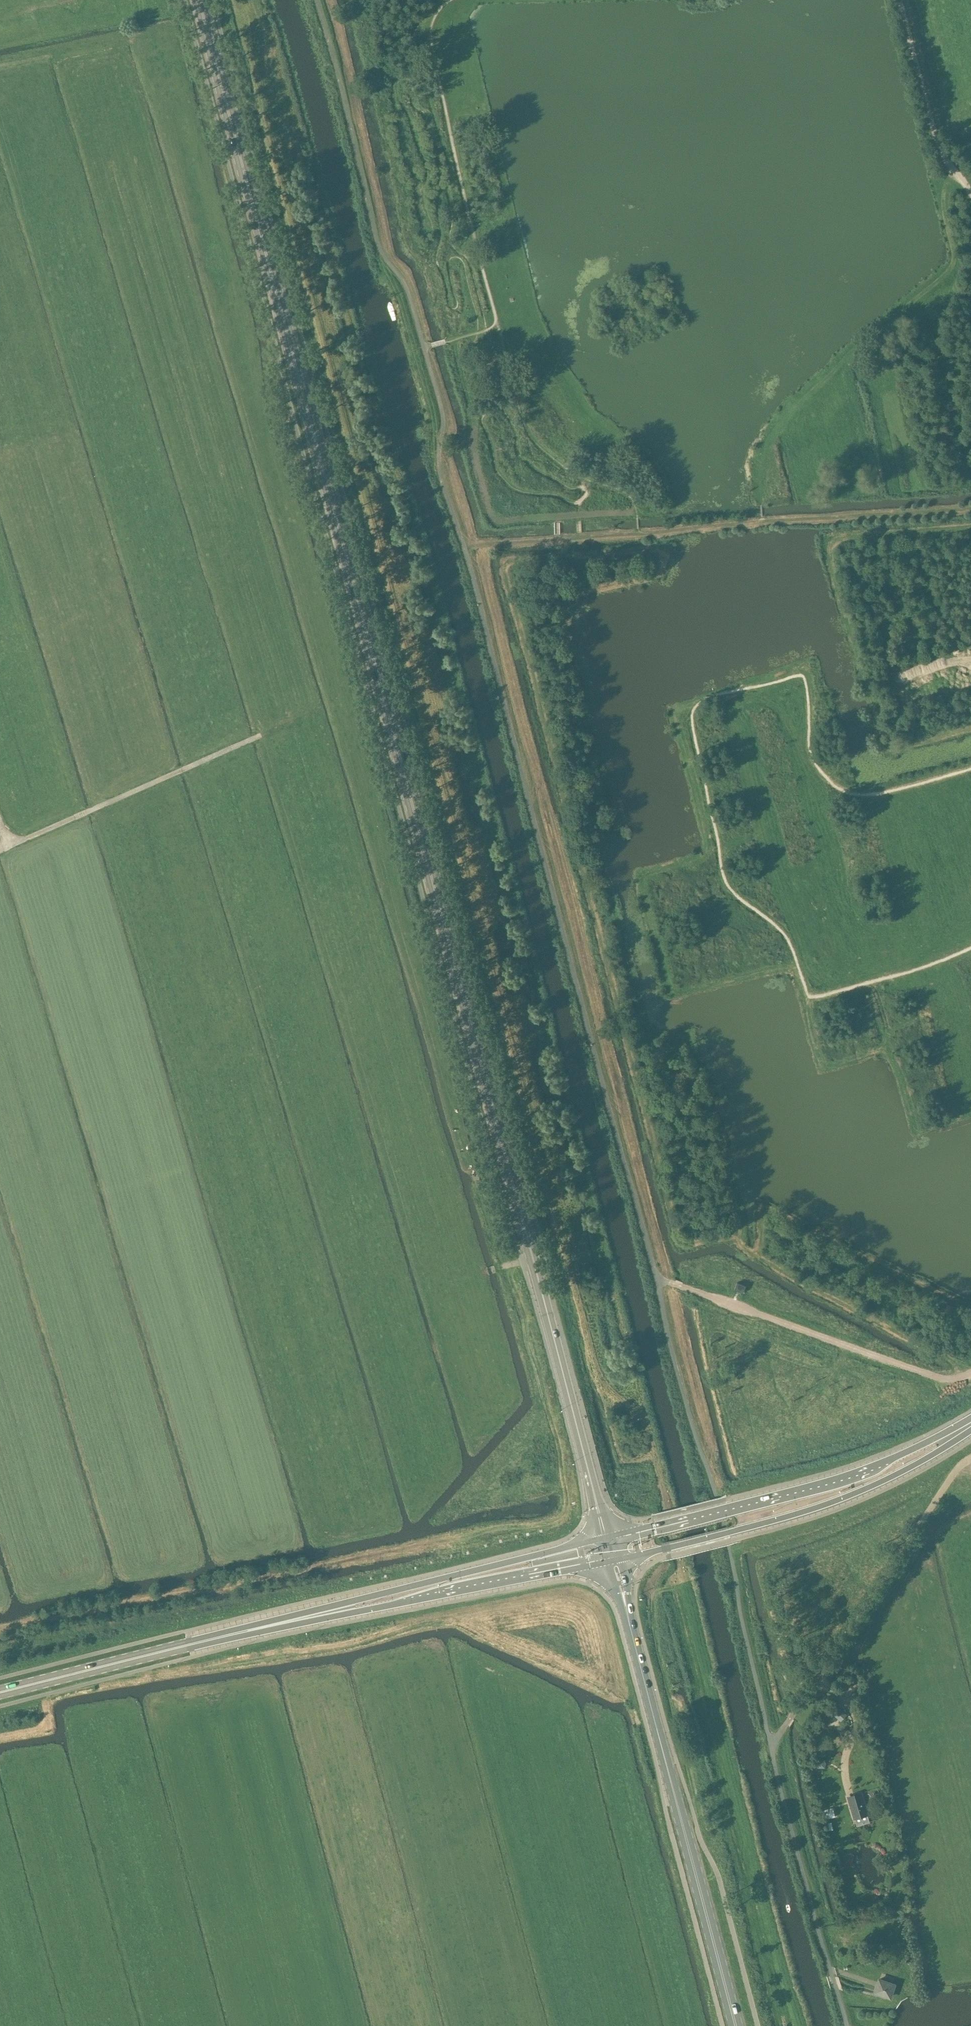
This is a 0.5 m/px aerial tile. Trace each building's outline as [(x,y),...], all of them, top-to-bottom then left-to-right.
[(734,1289),(743,1293),(746,1285),(737,1282),(734,1289)] [(846,1714),(834,1704),(829,1709),(841,1720),(846,1714)] [(847,1796),(851,1811),(854,1820),(868,1816),(866,1807),(862,1792),(847,1796)] [(836,1816),(833,1807),(822,1810),(825,1819),(836,1816)] [(826,1831),(828,1844),(835,1843),(833,1830),(826,1831)] [(832,1854),(834,1864),(840,1863),(838,1853),(832,1854)] [(878,1977),(873,1993),(891,1999),(896,1983),(878,1977)]
